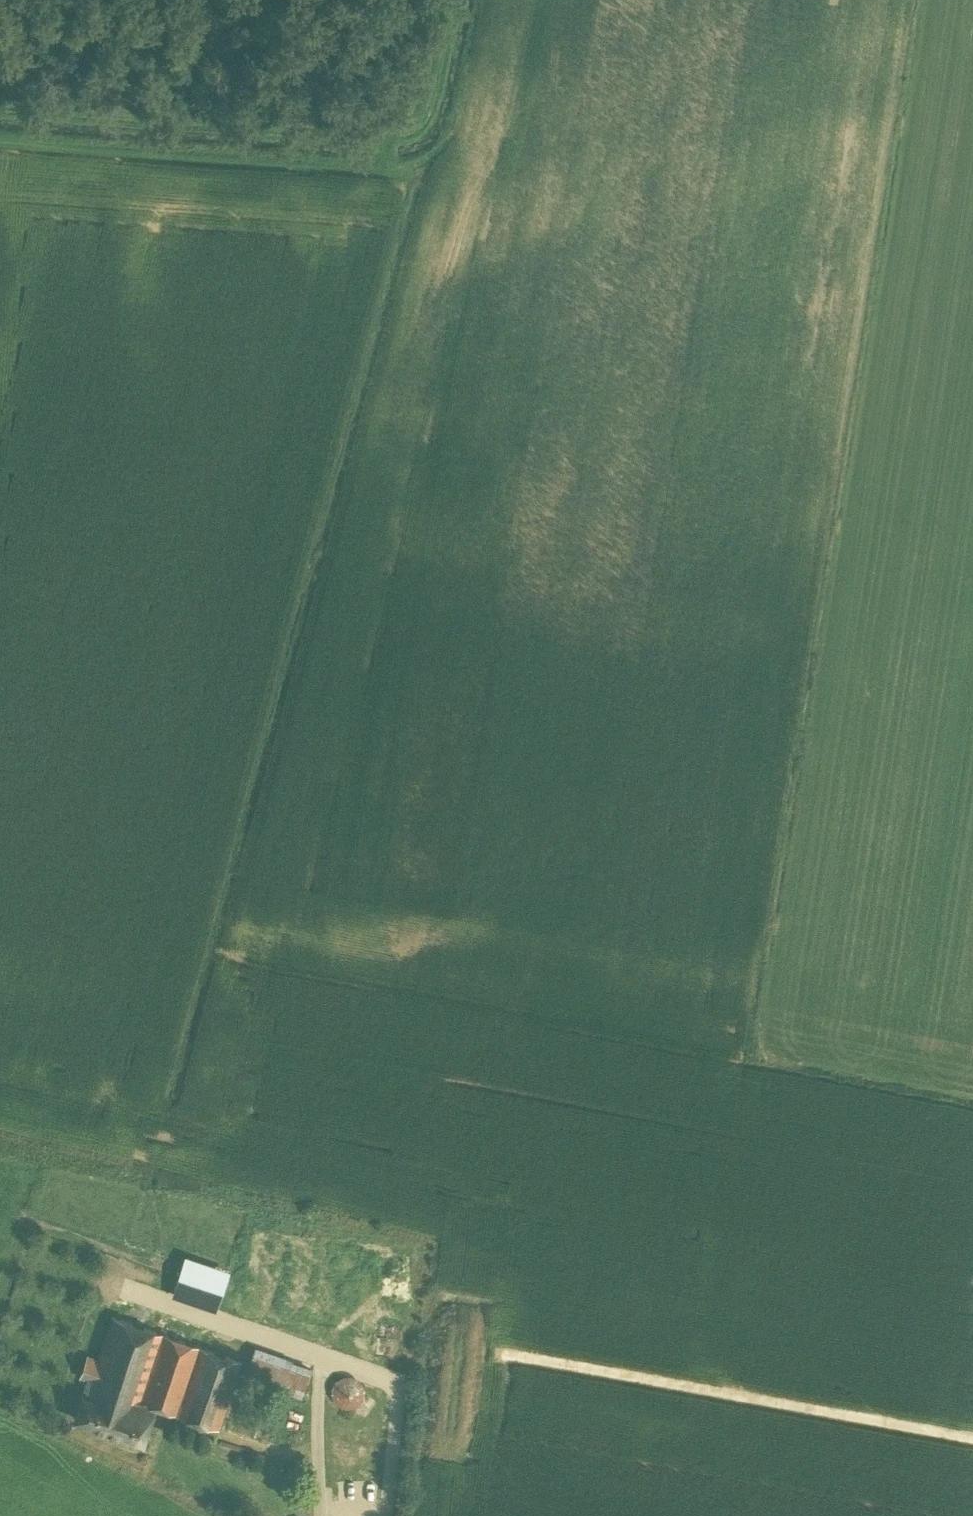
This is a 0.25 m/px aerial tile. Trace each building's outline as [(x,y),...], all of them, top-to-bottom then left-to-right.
[(242,1357),(115,1312),(100,1355),(87,1350),(79,1373),(88,1376),(85,1385),(88,1386),(86,1391),(84,1390),(75,1414),(143,1438),(154,1407),(218,1426),(242,1357)] [(301,1396),(312,1366),(255,1346),(244,1376),(301,1396)]
